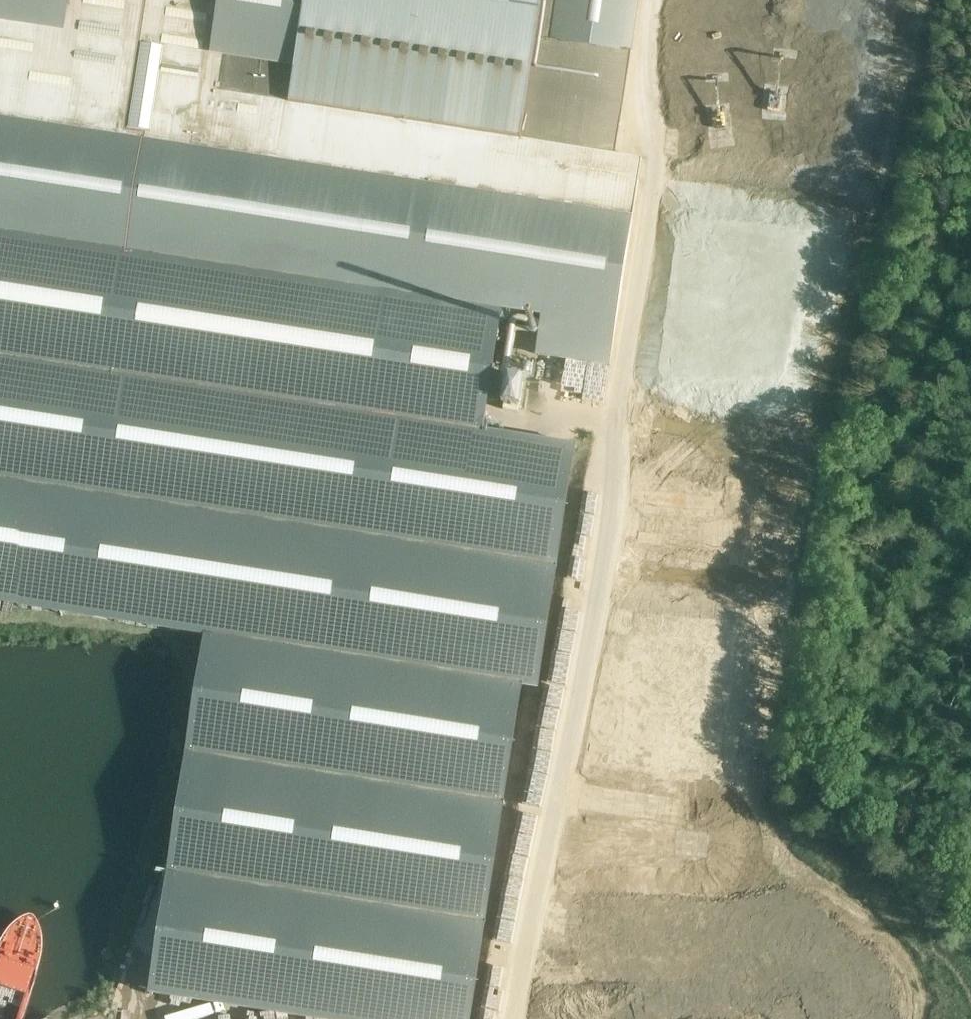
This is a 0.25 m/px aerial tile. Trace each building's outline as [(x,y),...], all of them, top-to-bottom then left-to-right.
[(502,310),(542,316),(538,354),(609,365),(642,158),(617,154),(640,0),(0,0),(0,231),(502,310)] [(207,629),(150,992),(320,1018),(469,1018),(522,679),(538,681),(575,446),(483,432),(502,310),(0,231),(0,597),(207,629)] [(527,406),(538,371),(518,364),(506,399),(527,406)] [(119,1011),(127,988),(115,984),(106,1007),(119,1011)]
